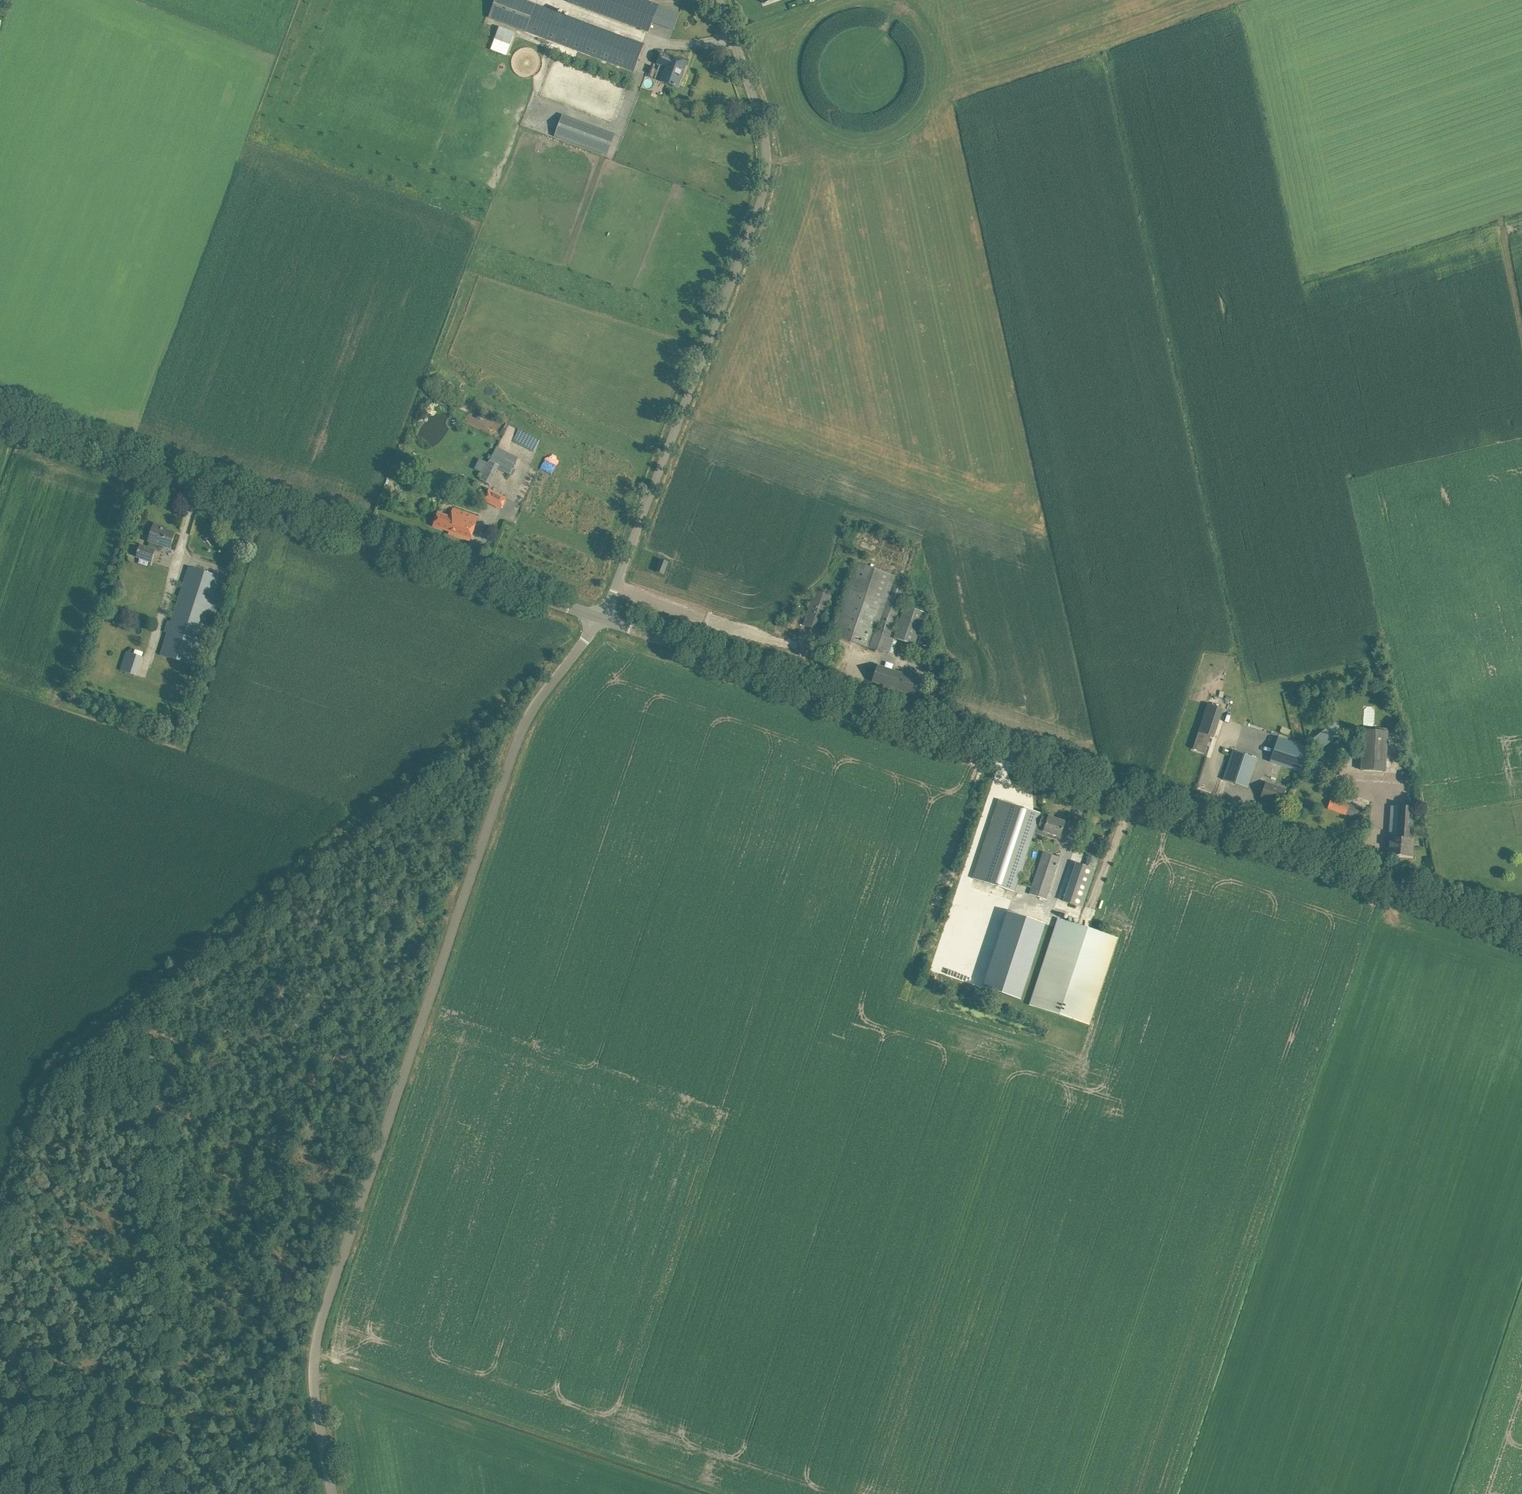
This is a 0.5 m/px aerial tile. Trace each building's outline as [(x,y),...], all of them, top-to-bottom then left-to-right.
[(644,44),(525,0),(496,0),(489,18),(634,72),(644,44)] [(567,1),(648,31),(652,22),(655,13),(658,5),(648,1),(649,0),(567,0),(567,1)] [(498,26),(493,38),(509,44),(514,32),(498,26)] [(669,57),(661,54),(657,63),(666,67),(660,81),(677,87),(681,77),(680,76),(681,71),(683,71),(686,63),(670,56),(669,57)] [(614,134),(562,115),(554,137),(606,156),(614,134)] [(490,460),(480,479),(490,484),(497,468),(499,465),(490,460)] [(510,463),(505,472),(510,475),(515,465),(510,463)] [(506,497),(489,489),(484,500),(500,509),(506,497)] [(450,515),(438,511),(433,526),(456,534),(456,536),(470,540),(477,516),(453,508),(450,515)] [(150,542),(148,548),(140,545),(136,557),(151,562),(156,549),(154,549),(156,544),(170,549),(175,533),(161,528),(161,526),(154,524),(148,541),(150,542)] [(231,550),(227,562),(233,565),(237,552),(231,550)] [(663,575),(668,562),(661,559),(656,572),(663,575)] [(855,562),(834,625),(831,635),(888,654),(893,639),(890,638),(907,587),(893,583),(895,576),(855,562)] [(216,612),(224,590),(218,588),(222,577),(188,566),(171,621),(160,652),(194,663),(211,610),(216,612)] [(815,590),(803,625),(819,631),(831,596),(833,590),(826,587),(824,593),(815,590)] [(926,613),(904,605),(893,637),(915,644),(926,613)] [(120,671),(136,676),(142,656),(126,651),(120,671)] [(877,664),(872,682),(915,696),(920,678),(877,664)] [(1223,709),(1207,704),(1198,732),(1210,736),(1213,737),(1223,709)] [(1315,737),(1323,748),(1343,733),(1334,722),(1315,737)] [(1388,731),(1362,729),(1360,770),(1385,772),(1388,731)] [(1204,753),(1210,736),(1198,732),(1192,749),(1204,753)] [(1309,747),(1278,737),(1270,761),(1300,772),(1309,747)] [(1233,750),(1223,780),(1247,788),(1257,758),(1233,750)] [(1414,782),(1414,773),(1402,772),(1401,781),(1414,782)] [(1261,798),(1280,804),(1284,795),(1286,789),(1266,782),(1264,788),(1261,798)] [(1347,791),(1335,787),(1328,808),(1362,820),(1365,810),(1343,802),(1347,791)] [(1000,800),(997,810),(974,878),(1014,892),(1034,830),(1035,826),(1044,829),(1043,831),(1060,837),(1065,822),(1048,816),(1047,820),(1039,817),(1040,814),(1000,800)] [(1391,806),(1388,854),(1411,856),(1414,807),(1391,806)] [(1043,852),(1029,894),(1046,900),(1060,857),(1043,852)] [(1063,901),(1082,907),(1095,869),(1076,863),(1063,901)] [(1007,912),(982,988),(1020,1000),(1045,924),(1007,912)] [(1030,1003),(1089,1023),(1117,940),(1057,920),(1030,1003)]
